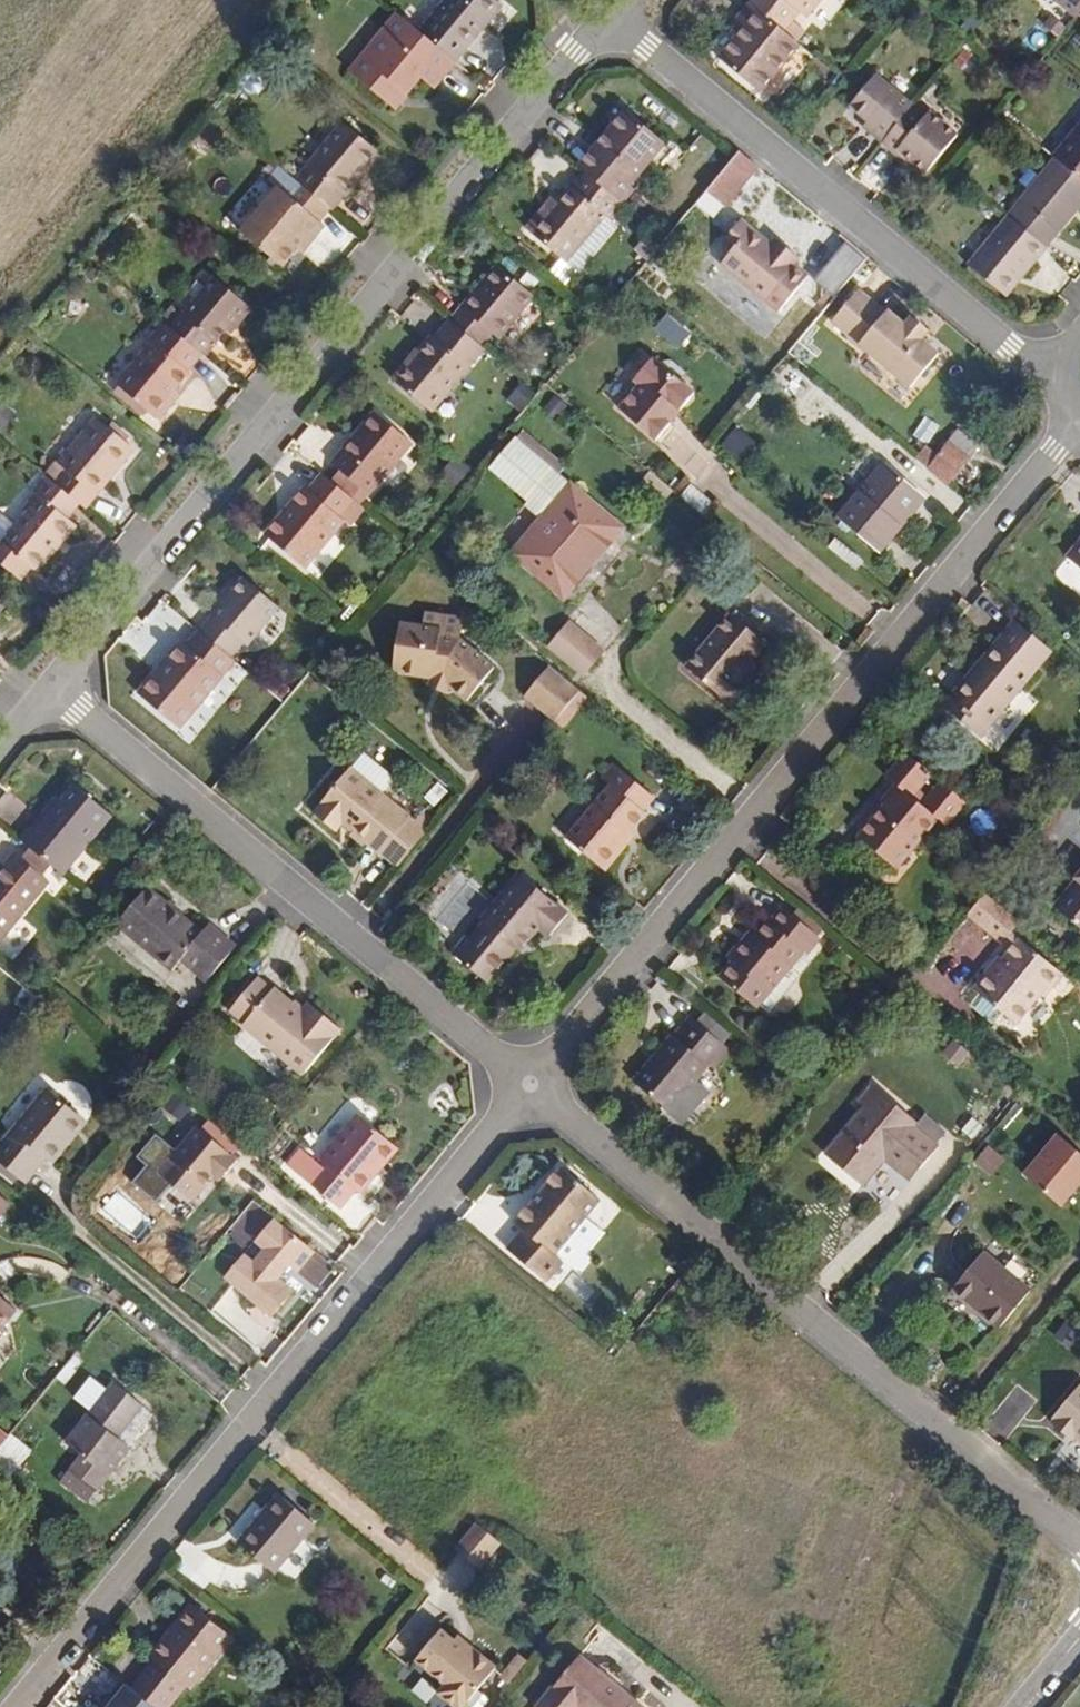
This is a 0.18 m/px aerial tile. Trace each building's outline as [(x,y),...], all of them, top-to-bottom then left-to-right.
[(418,32),(455,62),(480,33),(475,30),(498,2),(496,0),(445,0),(418,32)] [(817,0),(753,0),(750,3),(782,31),(790,21),(797,13),(803,17),(817,0)] [(1077,17),(1079,13),(1079,0),(1056,0),(1077,17)] [(503,5),(498,2),(475,30),(480,33),(503,5)] [(798,43),(782,31),(750,3),(735,21),(743,29),(718,59),(760,93),(800,45),(798,43)] [(455,62),(418,32),(396,14),(348,71),(395,110),(420,78),(433,89),(455,62)] [(806,33),(790,21),(782,31),(798,43),(806,33)] [(913,106),(875,75),(849,107),(873,128),(869,133),(882,143),(913,106)] [(916,103),(913,106),(882,143),(895,154),(898,151),(913,163),(914,163),(926,173),(957,136),(916,103)] [(607,144),(584,172),(623,205),(635,190),(630,186),(664,145),(624,112),(601,140),(607,144)] [(343,123),(296,181),(331,210),(331,211),(344,197),(345,198),(360,180),(356,177),(365,167),(378,151),(343,123)] [(1053,157),(1055,159),(1079,179),(1079,124),(1053,157)] [(607,144),(601,140),(578,167),(584,172),(607,144)] [(717,221),(762,168),(741,150),(696,204),(717,221)] [(913,163),(898,151),(895,154),(910,166),(913,163)] [(1041,244),(1045,248),(1079,206),(1079,179),(1055,159),(1007,216),(1008,217),(1041,244)] [(277,189),(240,233),(281,267),(295,250),(306,237),(311,241),(324,226),(320,222),(331,210),(296,181),(278,167),(267,180),(277,189)] [(368,170),(365,167),(356,177),(360,180),(368,170)] [(623,205),(584,172),(572,187),(568,185),(556,200),(546,213),(542,210),(525,229),(565,262),(603,216),(609,221),(623,205)] [(556,200),(552,197),(542,210),(546,213),(556,200)] [(1030,257),(1041,244),(1008,217),(968,266),(1001,293),(1016,274),(1021,277),(1035,261),(1030,257)] [(722,265),(767,301),(775,291),(788,302),(809,276),(795,265),(800,258),(785,246),(780,252),(772,246),(742,221),(724,242),(734,250),(722,265)] [(652,230),(636,250),(649,261),(665,241),(652,230)] [(311,241),(306,237),(295,250),(301,254),(311,241)] [(785,246),(777,240),(772,246),(780,252),(785,246)] [(847,242),(817,277),(836,293),(866,257),(847,242)] [(1045,248),(1041,244),(1030,257),(1035,261),(1045,248)] [(497,265),(450,321),(479,345),(490,332),(499,339),(534,296),(497,265)] [(1021,277),(1016,274),(1001,293),(1005,296),(1021,277)] [(172,330),(202,355),(204,356),(224,332),(231,323),(235,327),(250,309),(214,278),(172,330)] [(886,314),(859,291),(832,323),(911,388),(939,354),(922,340),(926,336),(908,322),(905,325),(888,311),(886,314)] [(656,329),(679,350),(694,333),(670,312),(656,329)] [(929,332),(912,318),(908,322),(926,336),(929,332)] [(484,349),(479,345),(450,321),(435,339),(432,336),(394,381),(431,413),(484,349)] [(188,371),(202,355),(172,330),(164,323),(148,341),(151,344),(118,383),(121,386),(148,409),(160,419),(173,402),(169,398),(175,391),(190,372),(188,371)] [(235,327),(231,323),(224,332),(228,335),(235,327)] [(619,410),(656,441),(671,423),(666,420),(677,406),(684,405),(690,398),(690,390),(691,389),(653,358),(634,380),(640,385),(619,410)] [(148,409),(121,386),(117,391),(143,414),(148,409)] [(179,394),(175,391),(169,398),(173,402),(179,394)] [(369,496),(412,443),(375,412),(360,430),(363,433),(345,455),(341,451),(331,464),(338,470),(357,486),(369,496)] [(59,464),(48,478),(79,504),(85,509),(111,478),(108,475),(131,446),(130,445),(113,431),(96,417),(58,463),(59,464)] [(912,433),(926,445),(939,428),(925,417),(912,433)] [(675,426),(671,423),(656,441),(661,444),(675,426)] [(113,431),(130,445),(134,441),(117,426),(113,431)] [(738,426),(721,448),(742,464),(759,442),(738,426)] [(566,466),(523,429),(488,470),(527,502),(531,497),(548,512),(571,485),(559,475),(566,466)] [(363,433),(360,430),(341,451),(345,455),(363,433)] [(947,485),(978,446),(958,430),(938,455),(927,468),(947,485)] [(938,455),(926,445),(912,433),(918,461),(927,468),(938,455)] [(135,449),(131,446),(108,475),(111,478),(135,449)] [(58,463),(57,462),(45,476),(46,477),(48,478),(59,464),(58,463)] [(883,462),(836,517),(879,554),(902,528),(897,523),(921,494),(883,462)] [(357,486),(338,470),(331,482),(350,498),(357,486)] [(305,569),(345,521),(341,517),(354,501),(350,498),(331,482),(322,474),(308,491),(305,488),(265,535),(305,569)] [(48,478),(46,477),(33,493),(34,494),(38,497),(26,511),(15,525),(3,514),(0,518),(0,564),(19,580),(29,567),(34,571),(53,549),(55,551),(56,550),(76,525),(67,518),(79,504),(48,478)] [(691,484),(682,497),(704,513),(713,500),(691,484)] [(563,598),(622,528),(571,485),(548,512),(531,497),(527,502),(524,506),(541,521),(512,555),(563,598)] [(38,497),(34,494),(23,508),(26,511),(38,497)] [(926,499),(921,494),(897,523),(902,528),(926,499)] [(364,509),(354,501),(341,517),(351,526),(364,509)] [(80,528),(76,525),(56,550),(60,552),(80,528)] [(1065,557),(1079,569),(1079,540),(1065,557)] [(208,614),(212,618),(200,632),(230,657),(242,643),(246,647),(278,607),(245,579),(234,592),(224,603),(220,599),(208,614)] [(234,592),(229,588),(220,599),(224,603),(234,592)] [(463,617),(424,611),(421,627),(441,630),(441,637),(459,639),(463,617)] [(751,665),(766,646),(731,617),(686,671),(733,711),(751,689),(746,685),(754,675),(751,665)] [(987,727),(1030,676),(1019,667),(1039,643),(1013,622),(977,665),(980,667),(951,701),(964,712),(962,714),(969,719),(972,715),(987,727)] [(449,686),(467,702),(495,668),(459,639),(441,637),(441,630),(421,627),(399,623),(392,673),(432,679),(431,682),(447,689),(449,686)] [(603,652),(569,623),(549,646),(584,675),(603,652)] [(234,661),(230,657),(200,632),(199,632),(187,646),(183,642),(166,662),(170,665),(161,676),(157,673),(139,694),(179,728),(234,661)] [(1050,652),(1039,643),(1019,667),(1030,676),(1050,652)] [(980,667),(977,665),(943,705),(980,736),(987,727),(972,715),(969,719),(962,714),(964,712),(951,701),(980,667)] [(555,721),(580,692),(549,666),(524,696),(555,721)] [(447,689),(431,682),(429,687),(445,695),(447,689)] [(588,698),(580,692),(555,721),(555,722),(562,728),(588,698)] [(891,866),(907,847),(911,850),(938,819),(945,826),(965,802),(941,781),(921,805),(912,798),(932,775),(906,753),(886,776),(899,786),(856,836),(891,866)] [(643,811),(654,798),(614,764),(601,778),(610,785),(566,838),(605,871),(622,850),(618,846),(630,831),(645,813),(643,811)] [(379,855),(409,818),(410,817),(351,768),(314,814),(336,832),(342,824),(379,855)] [(61,800),(46,817),(42,813),(20,840),(29,848),(49,865),(62,875),(111,816),(74,785),(61,800)] [(61,800),(57,796),(42,813),(46,817),(61,800)] [(415,821),(427,832),(435,823),(422,812),(415,821)] [(396,869),(427,832),(409,818),(379,855),(396,869)] [(7,860),(10,855),(1,848),(10,834),(0,827),(0,856),(7,860)] [(635,834),(630,831),(618,846),(622,850),(635,834)] [(911,850),(907,847),(891,866),(895,869),(911,850)] [(49,865),(29,848),(21,858),(41,875),(49,865)] [(49,881),(41,875),(21,858),(14,853),(4,865),(2,863),(0,865),(0,941),(49,881)] [(532,938),(538,929),(549,938),(569,914),(520,873),(480,919),(483,922),(470,938),(466,935),(450,953),(488,984),(529,935),(532,938)] [(1053,907),(1079,929),(1079,873),(1053,907)] [(201,934),(146,888),(116,924),(173,972),(182,961),(207,983),(237,948),(209,924),(201,934)] [(1020,922),(985,894),(968,915),(1003,943),(1011,933),(1020,922)] [(756,1009),(802,954),(805,956),(820,938),(783,906),(770,921),(767,919),(754,934),(744,945),(741,942),(727,958),(731,962),(718,977),(756,1009)] [(754,934),(750,931),(741,942),(744,945),(754,934)] [(1020,940),(1011,933),(1003,943),(1011,950),(1020,940)] [(1016,1025),(1041,995),(1044,997),(1063,973),(1020,940),(1011,950),(1003,960),(992,973),(988,969),(972,989),(978,994),(970,1005),(991,1023),(1000,1012),(1016,1025)] [(1003,960),(999,957),(988,969),(992,973),(1003,960)] [(242,1026),(304,1076),(343,1031),(311,1005),(304,1014),(275,988),(273,991),(257,977),(230,1011),(245,1024),(242,1026)] [(670,1112),(709,1064),(713,1068),(730,1048),(690,1016),(674,1035),(672,1033),(633,1082),(670,1112)] [(825,1156),(842,1170),(854,1155),(875,1171),(884,1161),(888,1156),(914,1177),(939,1147),(914,1127),(916,1124),(871,1086),(857,1103),(863,1108),(825,1156)] [(80,1115),(46,1088),(0,1144),(0,1163),(25,1185),(44,1161),(49,1165),(73,1135),(67,1130),(80,1115)] [(86,1120),(80,1115),(67,1130),(73,1135),(86,1120)] [(392,1144),(359,1115),(320,1160),(324,1164),(322,1167),(302,1150),(289,1166),(339,1209),(355,1190),(359,1194),(375,1176),(370,1171),(392,1144)] [(236,1164),(196,1129),(175,1153),(154,1135),(135,1157),(146,1167),(131,1183),(153,1202),(169,1185),(188,1202),(209,1178),(217,1185),(236,1164)] [(1065,1209),(1079,1192),(1079,1147),(1063,1131),(1025,1174),(1065,1209)] [(397,1149),(392,1144),(370,1171),(375,1176),(397,1149)] [(992,1177),(1007,1159),(991,1145),(975,1163),(992,1177)] [(854,1155),(842,1170),(862,1187),(875,1171),(854,1155)] [(914,1177),(888,1156),(884,1161),(910,1182),(914,1177)] [(554,1255),(557,1252),(580,1271),(591,1258),(587,1254),(604,1233),(585,1217),(600,1200),(561,1167),(514,1223),(522,1230),(506,1249),(546,1282),(563,1262),(554,1255)] [(106,1188),(100,1208),(117,1213),(123,1194),(106,1188)] [(313,1253),(275,1221),(257,1242),(266,1250),(254,1264),(244,1255),(224,1278),(273,1318),(294,1293),(278,1280),(289,1266),(297,1273),(313,1253)] [(999,1329),(1030,1291),(983,1252),(952,1290),(999,1329)] [(591,1301),(598,1288),(567,1273),(560,1287),(591,1301)] [(17,1311),(0,1297),(0,1332),(17,1311)] [(116,1382),(67,1444),(81,1455),(70,1470),(96,1490),(130,1447),(118,1438),(143,1406),(116,1382)] [(1079,1441),(1079,1382),(1052,1417),(1055,1420),(1051,1424),(1068,1439),(1072,1434),(1079,1441)] [(32,1451),(0,1425),(0,1462),(14,1473),(32,1451)] [(277,1492),(236,1542),(275,1575),(317,1526),(277,1492)] [(501,1542),(477,1523),(456,1550),(479,1570),(501,1542)] [(465,1586),(477,1568),(455,1555),(444,1572),(465,1586)] [(155,1660),(132,1690),(154,1706),(168,1706),(185,1685),(189,1688),(231,1636),(192,1605),(175,1626),(180,1630),(155,1660)] [(180,1630),(175,1626),(150,1657),(155,1660),(180,1630)] [(445,1684),(438,1693),(455,1706),(463,1706),(496,1667),(466,1643),(461,1648),(453,1640),(440,1629),(416,1660),(445,1684)] [(466,1643),(457,1635),(453,1640),(461,1648),(466,1643)] [(514,1684),(528,1660),(515,1654),(502,1677),(514,1684)] [(578,1656),(537,1706),(641,1706),(578,1656)]
